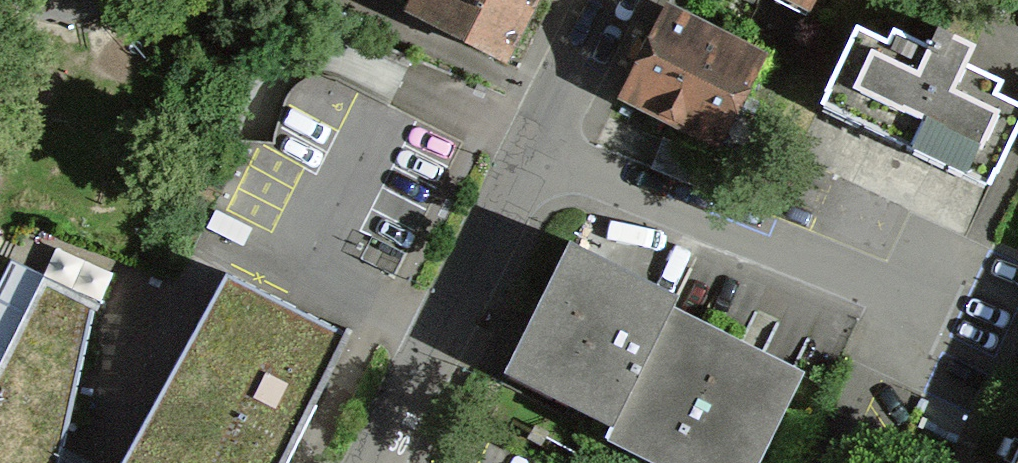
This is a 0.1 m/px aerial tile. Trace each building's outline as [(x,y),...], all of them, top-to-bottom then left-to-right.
[(540,0),(395,0),(394,4),(512,59),(540,0)] [(718,142),(758,47),(661,6),(621,101),(718,142)] [(853,24),(809,106),(978,194),(1017,117),(1017,110),(853,24)] [(604,426),(664,305),(669,294),(561,242),(496,373),(604,426)] [(351,335),(228,273),(120,462),(286,462),(351,335)] [(36,281),(0,353),(0,462),(49,462),(90,308),(36,281)] [(664,305),(604,426),(598,438),(649,462),(758,462),(802,372),(664,305)]
